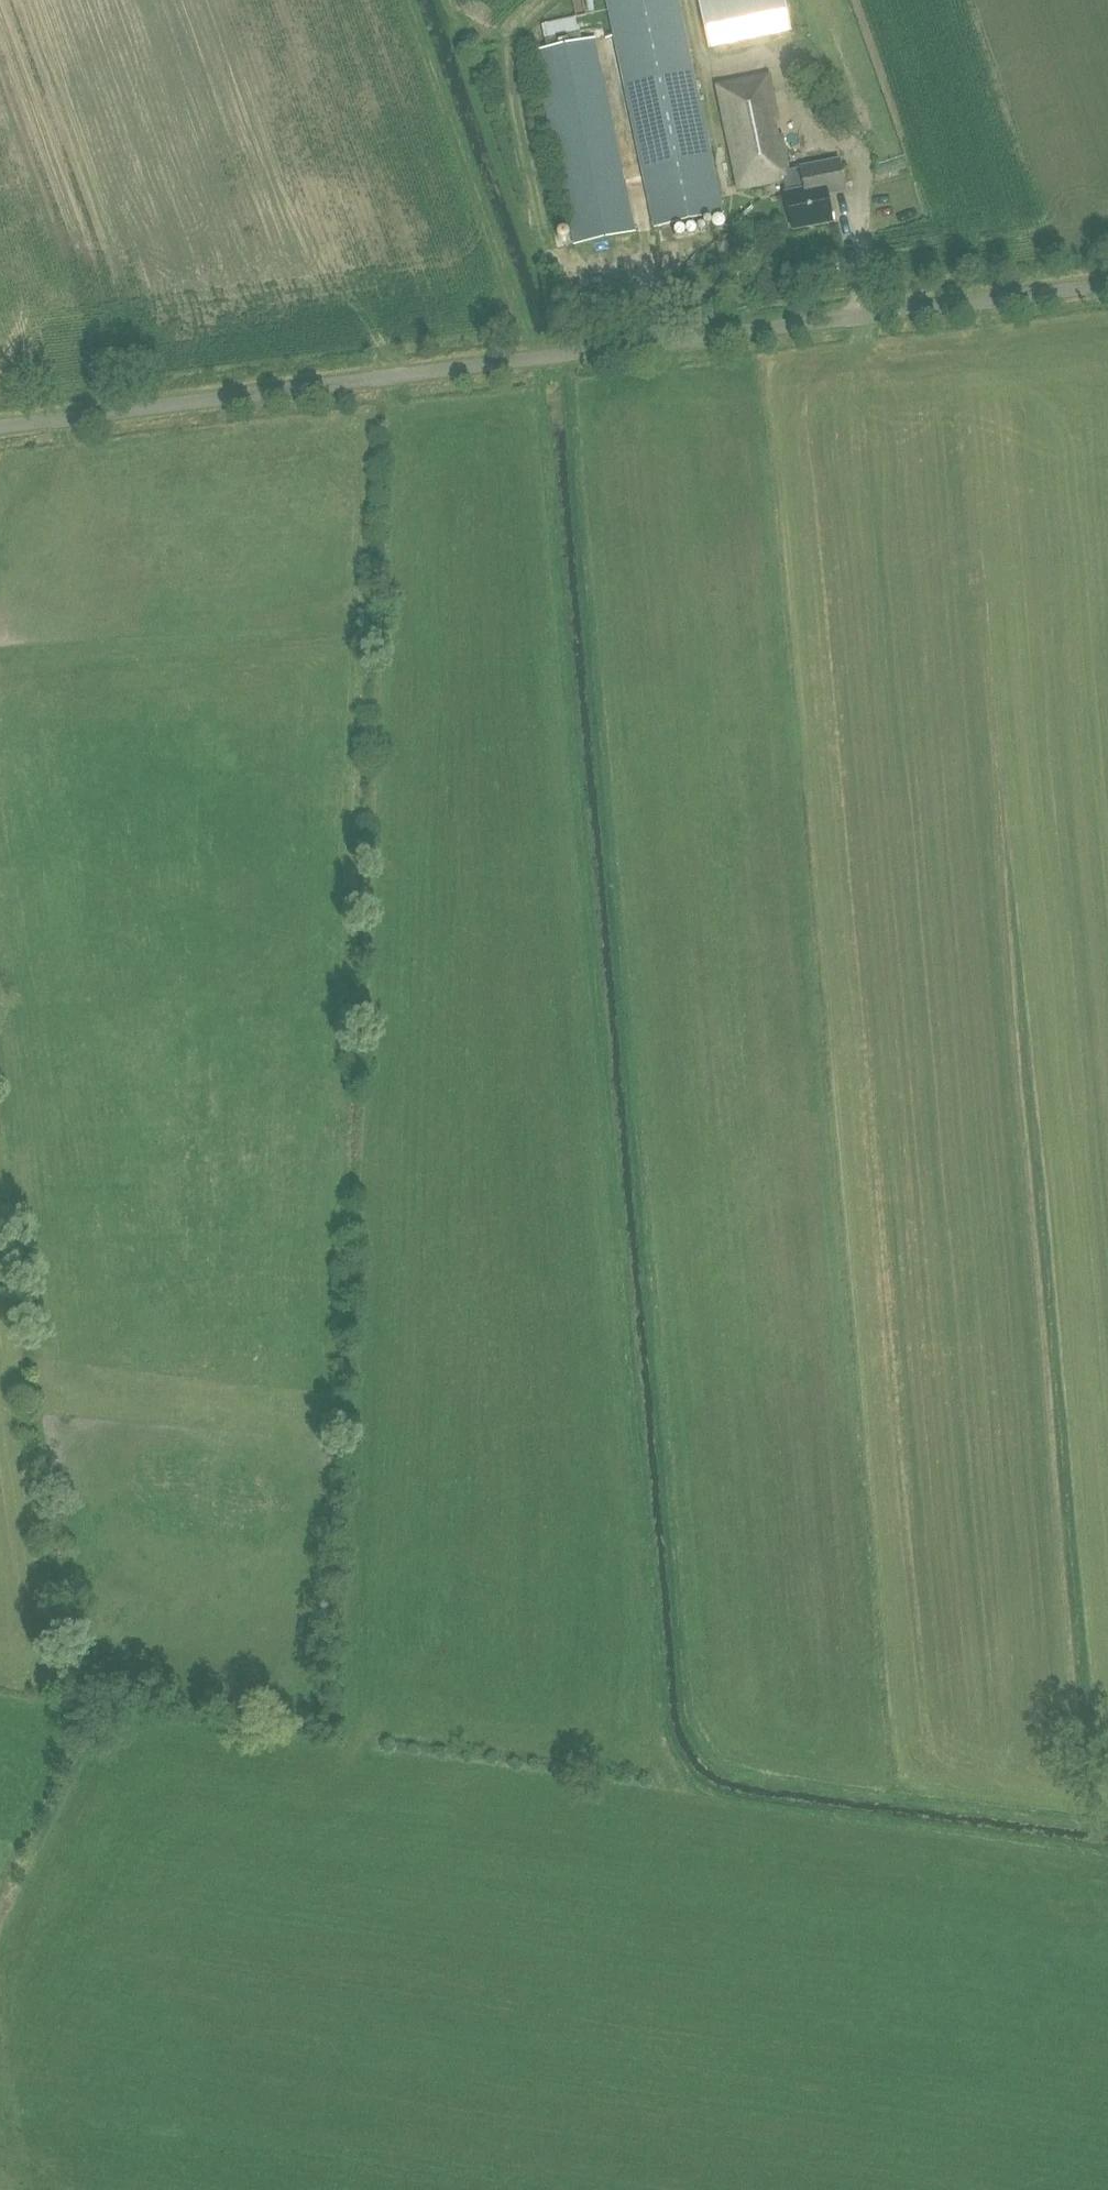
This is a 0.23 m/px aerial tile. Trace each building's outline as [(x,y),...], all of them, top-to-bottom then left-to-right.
[(655,226),(723,212),(722,206),(727,205),(726,197),(719,198),(706,136),(710,135),(703,102),(699,102),(687,44),(691,44),(683,8),(679,9),(677,0),(608,0),(655,226)] [(708,50),(792,33),(785,0),(698,0),(708,50)] [(545,39),(547,48),(534,51),(575,245),(637,232),(597,38),(583,41),(581,31),(545,39)] [(800,169),(789,171),(783,136),(776,137),(773,122),(780,121),(771,76),(719,87),(740,191),(784,182),(793,230),(833,222),(828,197),(848,192),(841,159),(800,169)]
